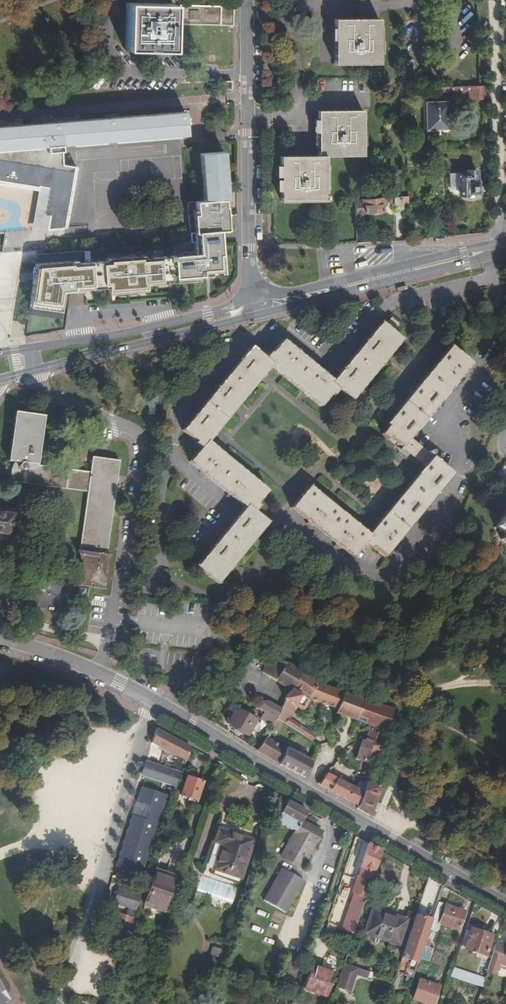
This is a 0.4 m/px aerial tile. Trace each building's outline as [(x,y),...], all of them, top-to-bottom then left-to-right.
[(171,48),(172,2),(126,1),(125,47),(171,48)] [(180,3),(179,23),(233,24),(233,5),(180,3)] [(336,64),(380,64),(380,20),(336,20),(336,64)] [(231,80),(222,80),(222,89),(231,89),(231,80)] [(484,86),(447,87),(447,92),(468,92),(468,100),(484,100),(484,86)] [(448,130),(447,102),(425,103),(426,131),(448,130)] [(183,111),(13,125),(12,122),(0,123),(0,126),(0,154),(44,150),(42,132),(50,132),(51,144),(113,139),(112,127),(177,121),(178,134),(185,134),(185,122),(183,111)] [(318,157),(324,157),(363,157),(363,111),(318,112),(318,157)] [(113,139),(178,134),(177,121),(112,127),(113,139)] [(42,132),(44,150),(51,150),(51,144),(50,132),(42,132)] [(201,152),(204,200),(225,199),(227,199),(224,151),(201,152)] [(324,157),(318,157),(279,157),(279,202),(324,201),(324,157)] [(468,194),(468,192),(476,192),(476,169),(466,170),(466,171),(457,172),(458,194),(468,194)] [(402,197),(393,197),(394,210),(403,210),(402,197)] [(354,200),(355,216),(363,216),(363,213),(382,211),(381,203),(384,203),(384,198),(354,200)] [(225,207),(225,199),(204,200),(196,201),(197,215),(188,216),(190,242),(194,242),(194,251),(180,252),(180,255),(167,255),(168,260),(164,260),(163,256),(142,257),(142,254),(103,256),(104,259),(74,260),(74,258),(33,260),(33,263),(33,271),(32,282),(30,303),(61,308),(64,288),(75,287),(74,285),(78,284),(79,287),(109,285),(109,291),(147,288),(146,282),(200,279),(200,275),(226,273),(222,230),(229,230),(227,212),(221,213),(220,207),(225,207)] [(396,339),(375,322),(350,354),(371,371),(396,339)] [(395,330),(402,341),(407,337),(400,327),(395,330)] [(289,384),(306,363),(277,340),(266,353),(265,352),(261,357),(268,363),(267,365),(289,384)] [(466,362),(445,345),(422,373),(443,390),(466,362)] [(267,365),(246,347),(221,377),(242,395),(267,365)] [(371,371),(350,354),(326,383),(348,400),(371,371)] [(330,395),(334,389),(326,383),(327,381),(306,363),(289,384),(316,406),(328,393),(330,395)] [(443,390),(422,373),(399,401),(421,418),(443,390)] [(242,395),(221,377),(200,401),(210,410),(220,420),(242,395)] [(210,410),(200,401),(175,429),(195,448),(202,440),(220,420),(210,410)] [(421,418),(399,401),(379,424),(383,427),(377,435),(383,438),(386,434),(396,446),(421,418)] [(88,490),(79,552),(75,552),(81,565),(76,598),(88,599),(89,589),(105,591),(108,568),(104,567),(120,463),(93,459),(90,474),(38,466),(46,419),(16,414),(8,462),(20,463),(17,479),(88,490)] [(408,438),(396,453),(417,469),(405,483),(426,500),(447,472),(408,438)] [(202,440),(195,448),(184,460),(213,484),(230,464),(202,440)] [(262,490),(230,464),(213,484),(240,505),(242,503),(250,510),(254,506),(252,504),(262,490)] [(426,500),(405,483),(382,511),(403,528),(426,500)] [(319,531),(336,511),(304,486),(287,506),(319,531)] [(239,550),(261,522),(240,505),(217,534),(239,550)] [(5,538),(6,528),(9,529),(11,512),(0,511),(0,537),(5,538)] [(347,554),(364,535),(336,511),(319,531),(347,554)] [(403,528),(382,511),(363,532),(366,536),(359,543),(364,548),(367,543),(380,555),(403,528)] [(495,526),(504,535),(500,539),(505,544),(505,514),(495,526)] [(239,550),(217,534),(192,566),(213,583),(239,550)] [(23,591),(28,592),(25,609),(60,615),(65,589),(30,582),(30,585),(24,584),(23,591)] [(158,647),(156,665),(177,668),(177,667),(179,650),(158,647)] [(263,678),(292,692),(303,675),(272,659),(263,678)] [(292,692),(286,702),(303,713),(310,702),(333,711),(332,716),(336,717),(337,713),(345,693),(322,685),(303,675),(292,692)] [(348,717),(364,723),(372,702),(345,693),(337,713),(348,717)] [(277,721),(280,714),(282,711),(269,703),(264,702),(259,710),(264,713),(260,720),(273,728),(277,721)] [(381,748),(394,711),(372,702),(364,723),(373,727),(367,742),(381,748)] [(229,726),(248,737),(257,722),(238,711),(229,726)] [(277,721),(285,726),(289,720),(280,714),(277,721)] [(285,726),(311,743),(314,737),(289,720),(285,726)] [(285,726),(277,721),(273,728),(271,733),(276,736),(277,733),(280,735),(285,726)] [(191,750),(157,733),(153,746),(186,762),(191,750)] [(268,739),(259,753),(280,766),(305,779),(312,763),(287,750),(286,750),(268,739)] [(365,742),(361,751),(378,757),(381,748),(367,742),(365,742)] [(358,760),(369,764),(375,766),(378,757),(361,751),(358,760)] [(176,787),(180,773),(146,762),(141,776),(176,787)] [(364,778),(369,780),(375,766),(369,764),(364,778)] [(319,787),(330,793),(339,781),(328,776),(319,787)] [(187,801),(195,804),(201,784),(186,778),(180,797),(187,799),(187,801)] [(339,781),(330,793),(347,802),(354,788),(339,781)] [(365,793),(359,808),(359,810),(371,818),(381,788),(368,783),(365,793)] [(131,825),(129,830),(128,835),(126,841),(124,847),(119,861),(123,862),(120,870),(141,877),(169,792),(145,784),(140,799),(146,802),(142,814),(135,812),(133,820),(131,825)] [(347,802),(359,808),(365,793),(354,788),(347,802)] [(298,826),(300,822),(305,814),(277,799),(266,833),(274,835),(278,825),(294,834),(281,859),(302,870),(308,858),(312,851),(319,837),(298,826)] [(220,822),(253,833),(255,827),(218,816),(205,857),(214,861),(222,837),(216,835),(220,822)] [(222,837),(214,861),(241,870),(253,833),(220,822),(216,835),(222,837)] [(321,833),(300,822),(298,826),(319,837),(321,833)] [(381,852),(367,844),(351,893),(353,894),(344,921),(357,925),(381,852)] [(263,899),(286,913),(304,881),(281,868),(263,899)] [(142,912),(160,918),(173,878),(155,872),(142,912)] [(114,904),(135,911),(139,896),(118,889),(114,904)] [(432,920),(429,928),(437,931),(440,923),(458,929),(464,909),(438,900),(432,920)] [(129,932),(134,918),(119,913),(115,927),(129,932)] [(389,919),(371,913),(364,935),(397,946),(406,918),(395,915),(394,918),(389,917),(389,919)] [(418,963),(429,928),(432,920),(415,915),(402,957),(418,963)] [(471,929),(464,949),(485,956),(492,936),(471,929)] [(502,955),(504,955),(505,951),(505,945),(497,942),(493,952),(502,955)] [(494,975),(502,955),(493,952),(486,973),(494,975)] [(344,965),(336,989),(344,992),(350,974),(362,977),(364,972),(344,965)] [(304,989),(327,997),(335,974),(312,966),(304,989)] [(428,1003),(432,1003),(442,975),(423,968),(413,999),(428,1003)] [(461,971),(457,980),(482,988),(484,979),(461,971)]
